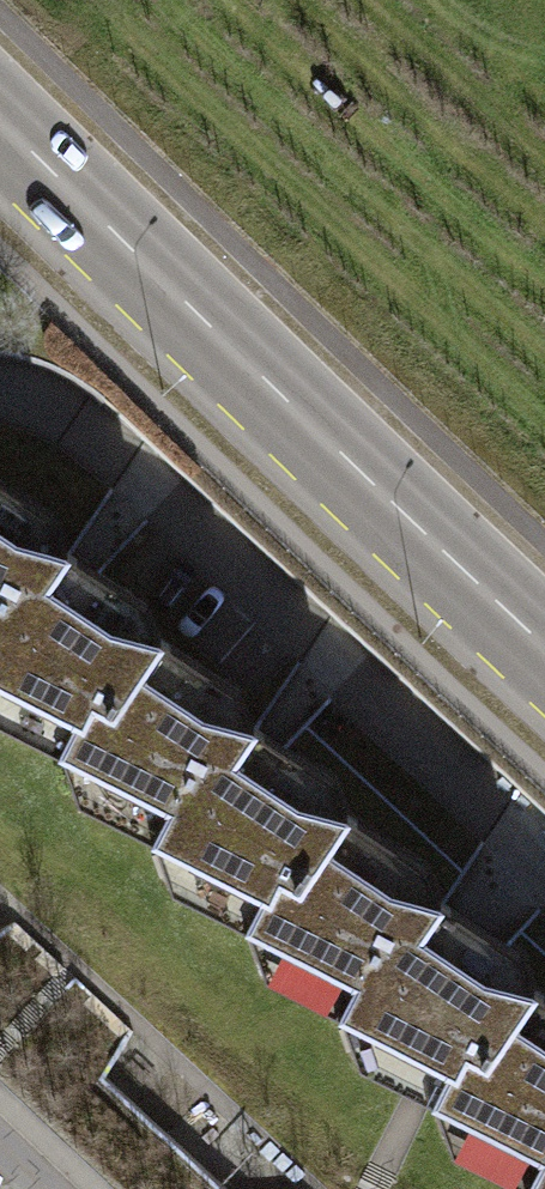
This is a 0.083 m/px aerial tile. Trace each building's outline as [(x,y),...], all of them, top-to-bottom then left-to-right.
[(506,1042),(522,1011),(415,958),(432,923),(324,870),(342,833),(230,778),(248,744),(143,692),(158,662),(46,607),(66,566),(0,533),(0,698),(77,736),(62,766),(161,815),(144,849),(262,907),(244,944),(357,999),(333,1027),(448,1081),(433,1112),(543,1163),(530,1188),(544,1188),(544,1061),(506,1042)]
